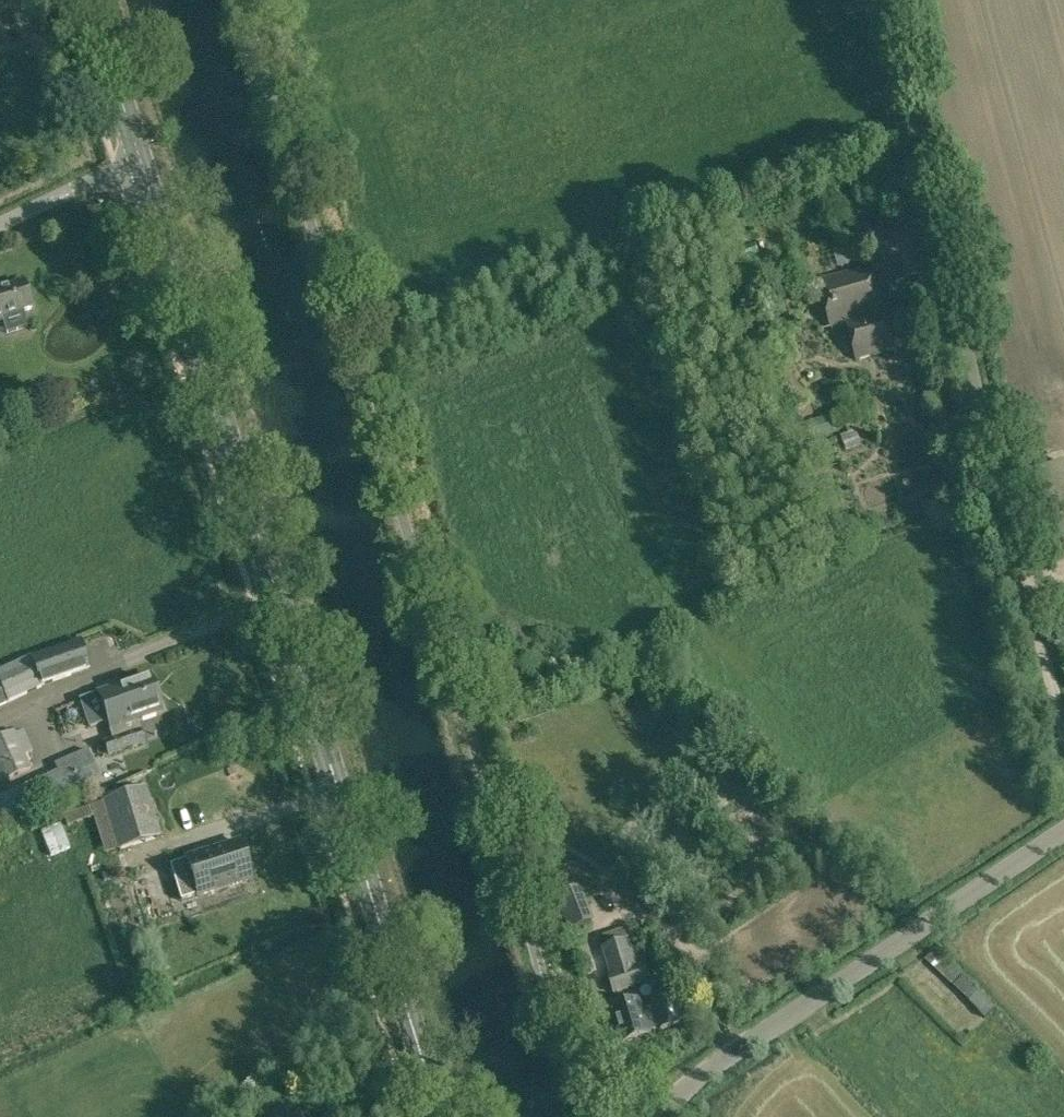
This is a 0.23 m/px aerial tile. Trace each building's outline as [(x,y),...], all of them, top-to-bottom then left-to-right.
[(841,268),(870,260),(865,242),(835,249),(841,268)] [(871,266),(817,281),(830,326),(845,322),(856,359),(895,349),(871,266)] [(32,309),(23,283),(0,290),(0,319),(32,309)] [(755,458),(756,458),(877,417),(869,393),(838,402),(840,410),(832,413),(834,418),(817,424),(813,413),(747,434),(755,458)] [(43,687),(42,686),(90,668),(80,641),(44,654),(30,658),(29,657),(0,670),(0,707),(43,687)] [(109,755),(118,752),(144,743),(140,730),(136,719),(162,711),(150,675),(98,693),(110,728),(109,728),(113,739),(104,742),(109,755)] [(15,730),(0,737),(0,780),(1,783),(32,769),(25,755),(33,751),(23,730),(16,734),(15,730)] [(57,804),(102,784),(87,750),(54,765),(57,772),(46,777),(57,804)] [(143,789),(106,802),(121,850),(158,838),(143,789)] [(239,842),(186,859),(187,860),(170,865),(181,900),(198,895),(198,896),(251,880),(239,842)] [(593,921),(580,888),(557,897),(570,931),(593,921)] [(643,986),(629,940),(602,949),(616,994),(643,986)] [(652,1036),(650,1029),(655,1027),(656,1031),(673,1025),(663,996),(646,1002),(648,1007),(643,1009),(641,1002),(612,1011),(622,1045),(652,1036)] [(321,1115),(322,1116),(350,1116),(347,1108),(321,1115)]
